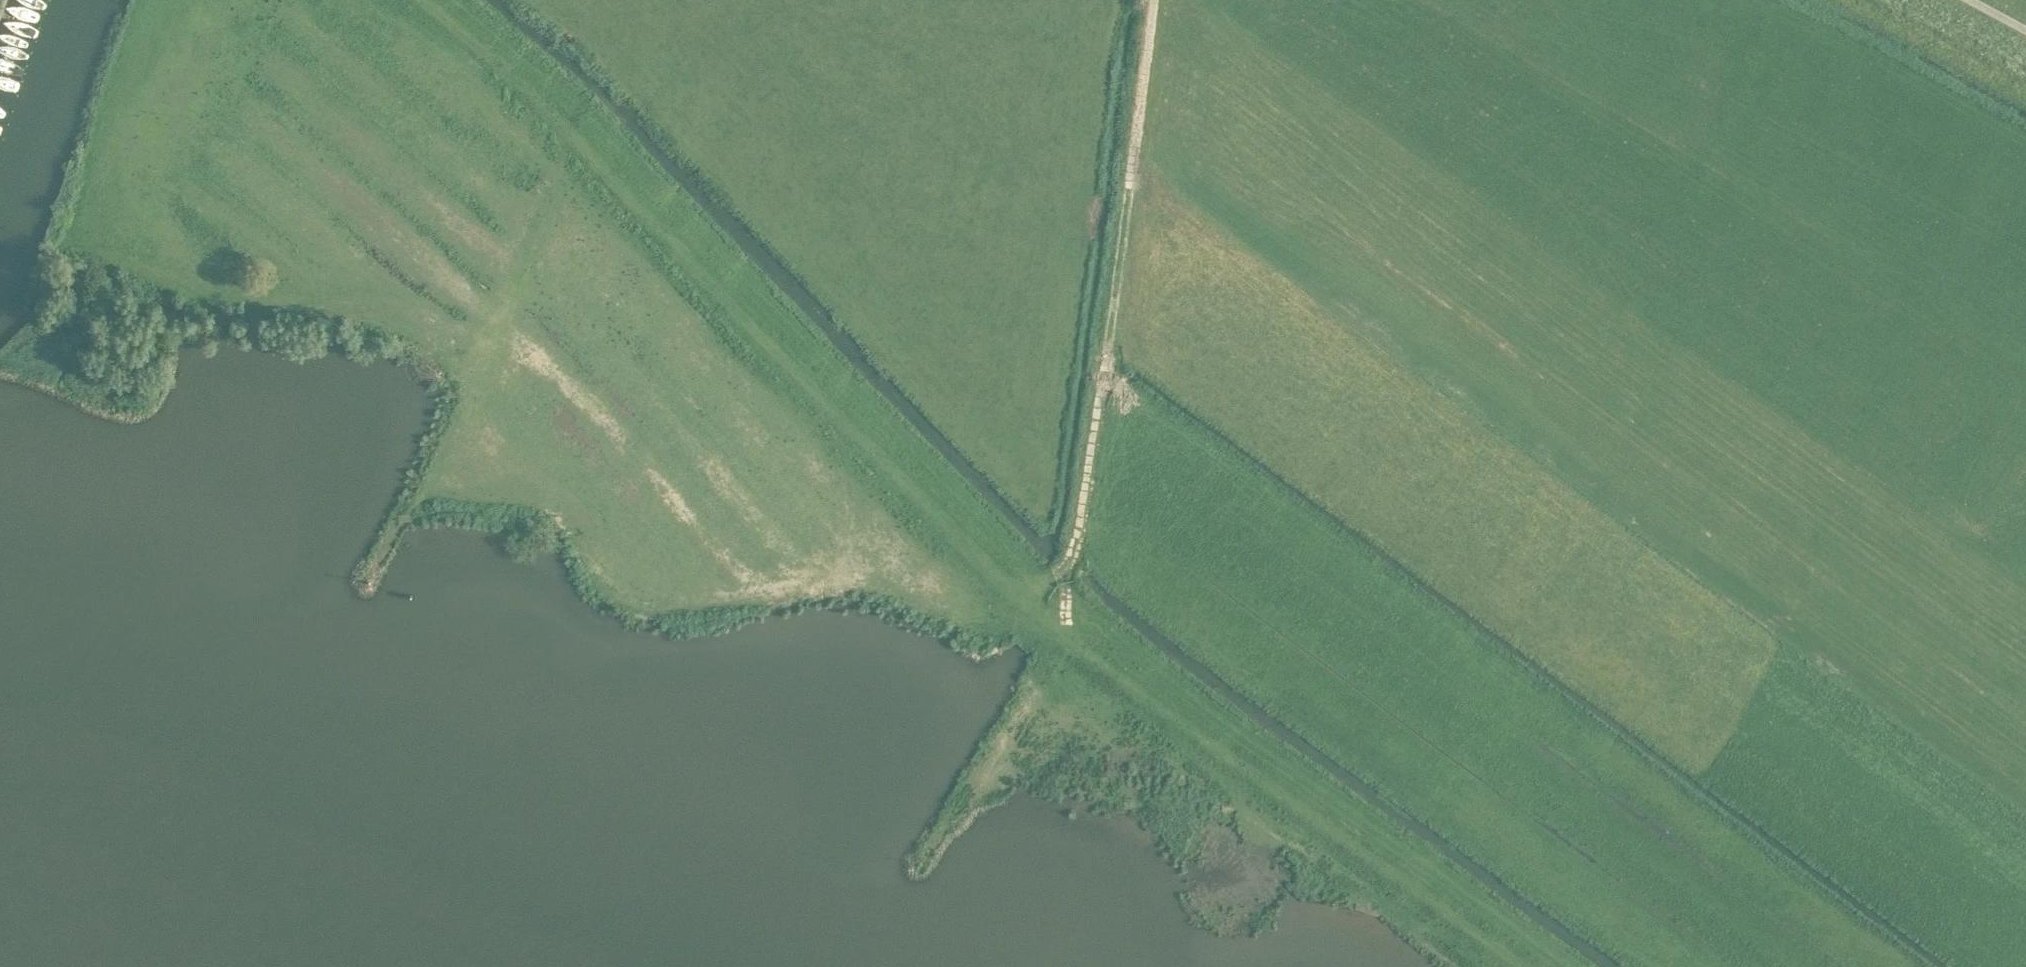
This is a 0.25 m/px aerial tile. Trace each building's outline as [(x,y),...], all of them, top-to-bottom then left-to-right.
[(1023,730),(1026,741),(1043,735),(1040,725),(1023,730)]
